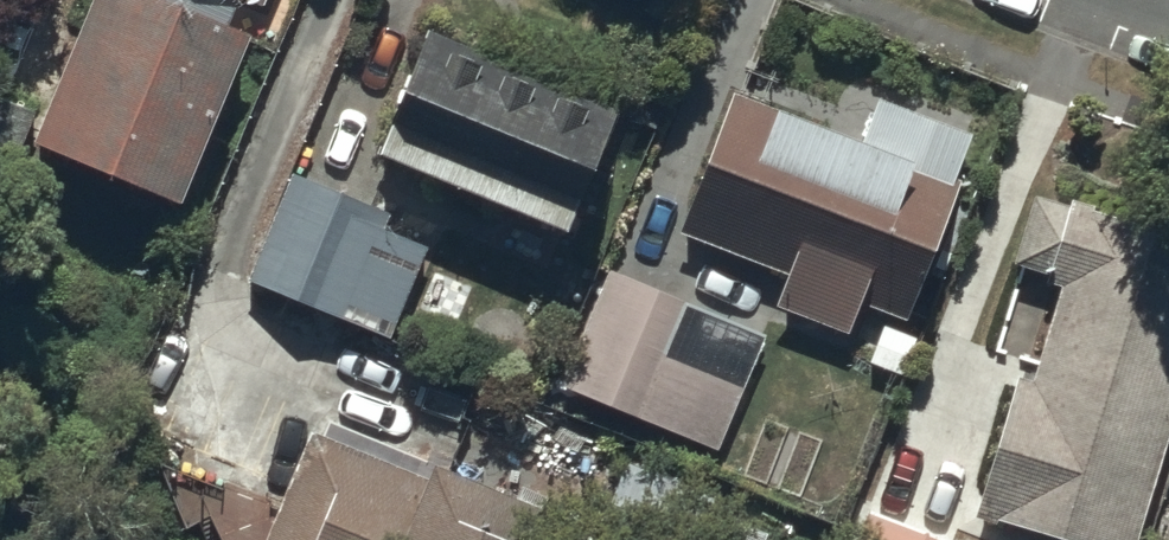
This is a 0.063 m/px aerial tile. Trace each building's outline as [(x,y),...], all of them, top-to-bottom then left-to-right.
[(29,127),(177,188),(247,21),(230,14),(235,0),(82,0),(29,127)] [(613,104),(426,22),(376,136),(562,218),(613,104)] [(860,135),(730,87),(678,228),(784,268),(772,301),(847,328),(858,298),(904,315),(974,129),(876,93),(860,135)] [(0,97),(0,185),(5,187),(33,108),(0,97)] [(393,209),(291,167),(247,274),(389,332),(427,241),(387,225),(393,209)] [(1081,539),(1137,539),(1168,432),(1168,221),(1070,192),(1068,201),(1033,190),(1012,258),(1046,269),(1044,277),(1060,282),(1032,377),(1016,372),(975,509),(1081,539)] [(766,330),(607,266),(560,380),(719,445),(766,330)] [(261,539),(552,539),(566,506),(431,453),(424,471),(306,425),(261,539)] [(626,457),(599,525),(638,539),(765,539),(769,529),(716,509),(722,493),(626,457)] [(865,504),(850,539),(957,539),(865,504)] [(1165,514),(1157,539),(1168,539),(1168,515),(1165,514)]
